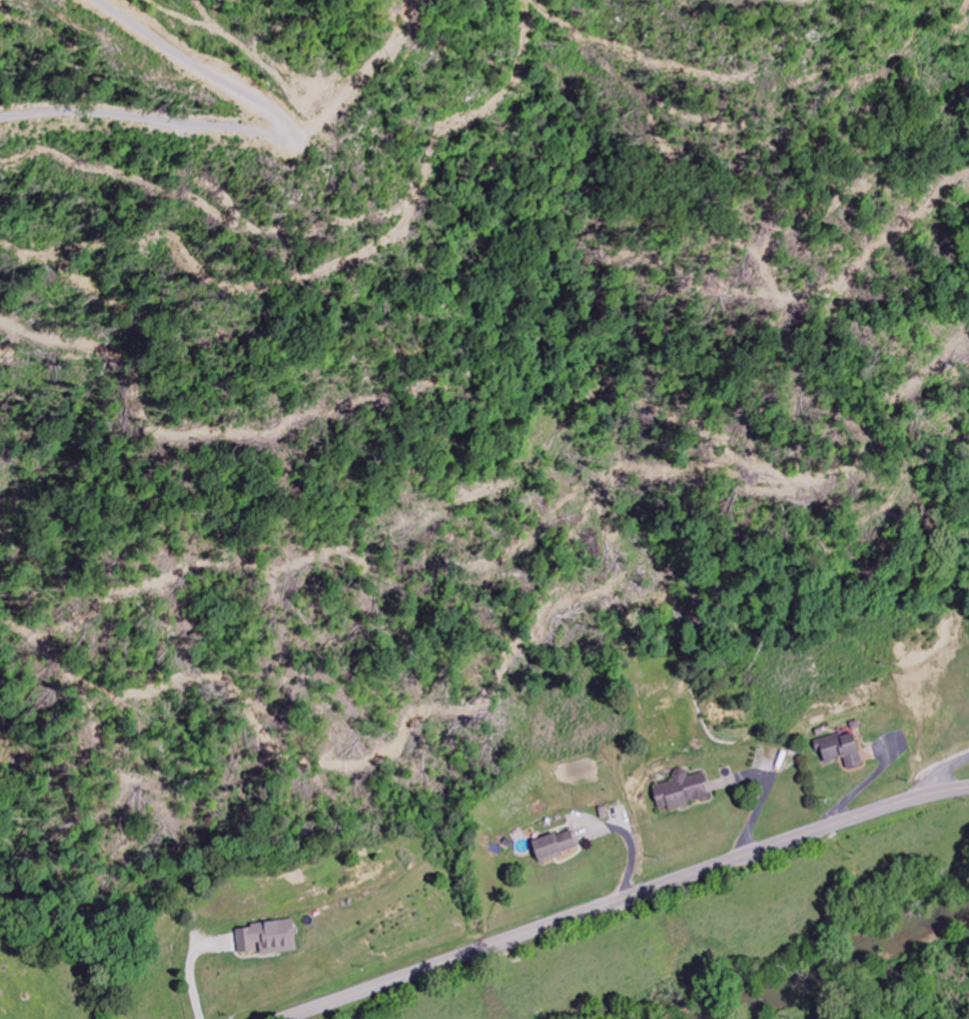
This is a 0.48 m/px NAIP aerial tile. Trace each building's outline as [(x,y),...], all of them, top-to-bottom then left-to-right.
[(847,770),(862,766),(853,732),(814,743),(817,752),(821,751),(825,765),(844,759),(847,770)] [(702,774),(688,777),(686,769),(671,773),(673,782),(652,788),(658,811),(669,808),(669,810),(709,800),(702,774)] [(577,851),(570,831),(530,844),(537,864),(577,851)] [(236,929),(239,955),(259,952),(260,956),(297,952),(293,922),(236,929)]
